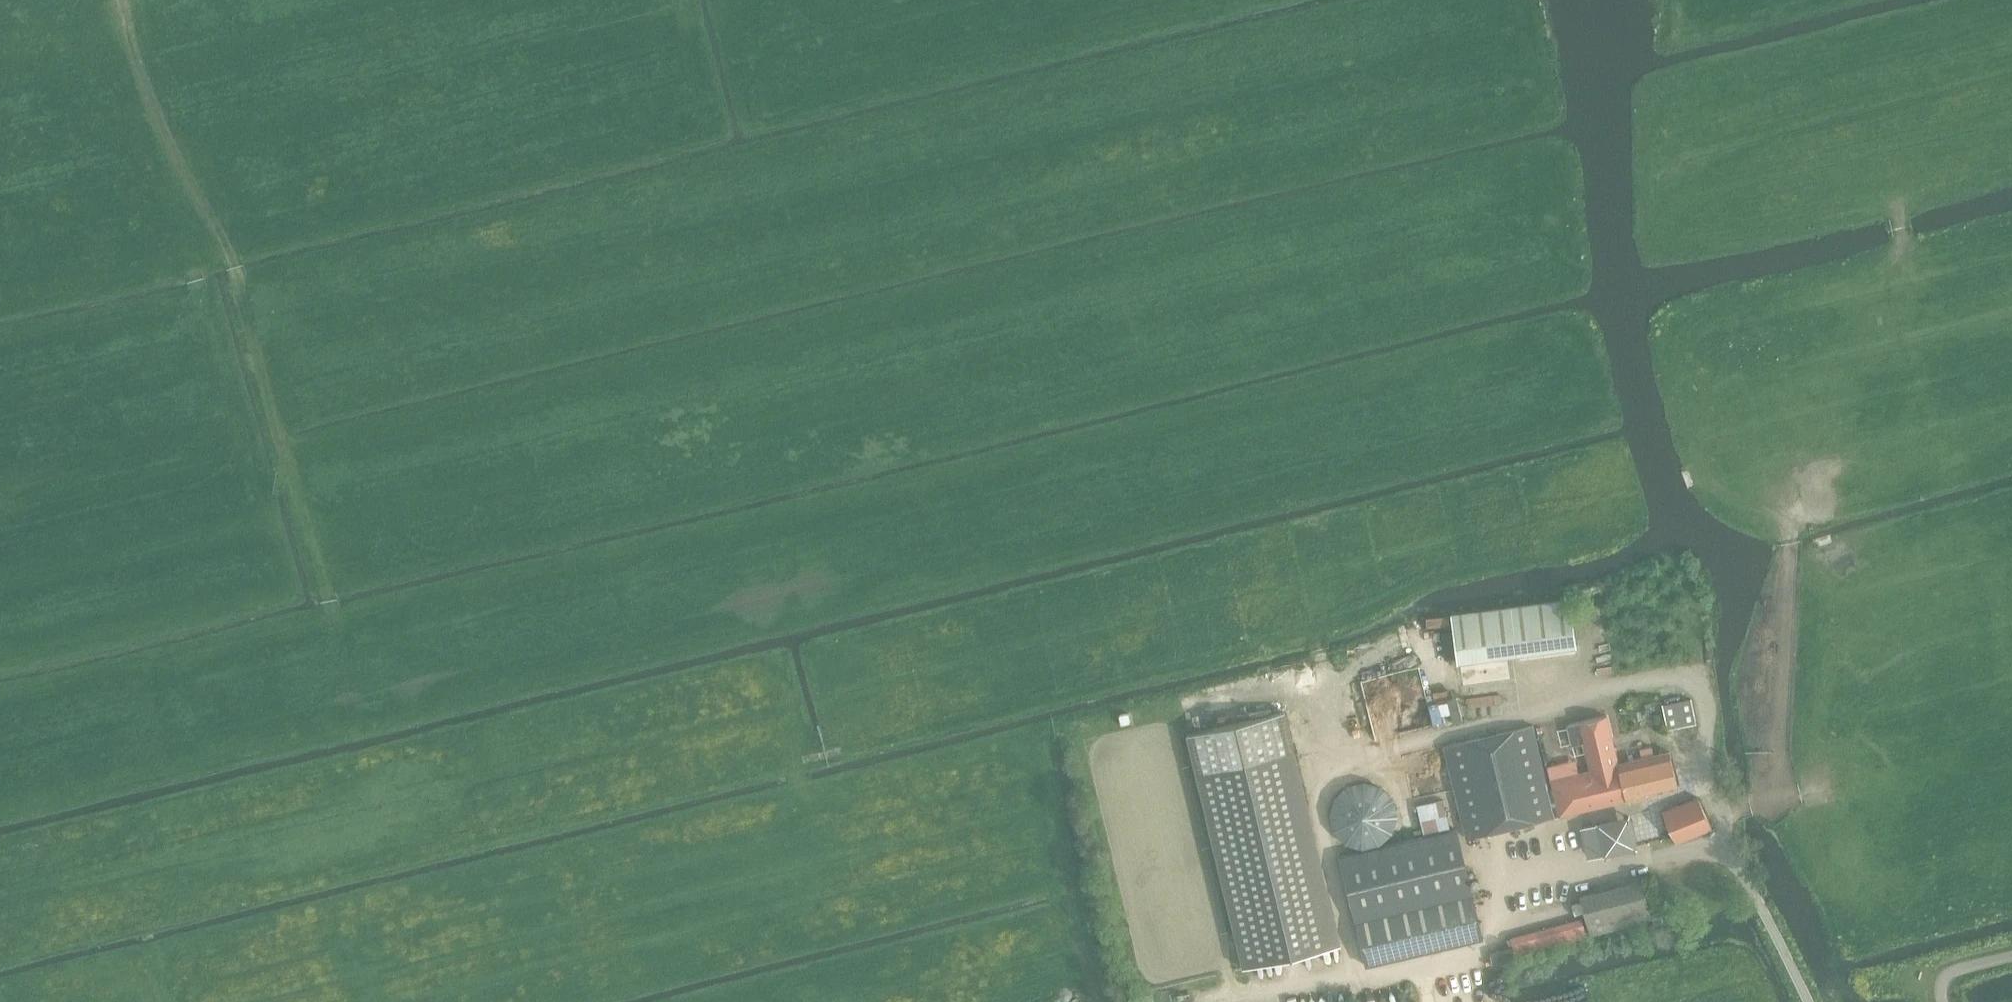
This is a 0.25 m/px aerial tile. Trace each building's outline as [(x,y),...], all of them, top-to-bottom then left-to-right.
[(1451,613),(1457,661),(1577,645),(1570,598),(1451,613)] [(1433,722),(1462,721),(1461,699),(1432,700),(1433,722)] [(1662,705),(1667,729),(1697,723),(1692,699),(1662,705)] [(1285,712),(1187,736),(1243,968),(1340,944),(1285,712)] [(1590,769),(1550,779),(1553,789),(1559,816),(1678,787),(1669,751),(1653,754),(1651,746),(1640,749),(1642,757),(1618,763),(1608,716),(1567,726),(1572,745),(1583,742),(1590,769)] [(1559,816),(1553,789),(1548,790),(1532,724),(1444,746),(1467,838),(1559,816)] [(1662,810),(1676,841),(1712,827),(1697,796),(1662,810)] [(1417,805),(1424,834),(1450,829),(1443,799),(1417,805)] [(1597,823),(1605,854),(1636,846),(1628,815),(1597,823)] [(1482,938),(1456,828),(1341,856),(1367,965),(1482,938)] [(1652,917),(1642,878),(1580,895),(1590,934),(1652,917)] [(1511,938),(1515,954),(1587,935),(1582,918),(1511,938)]
